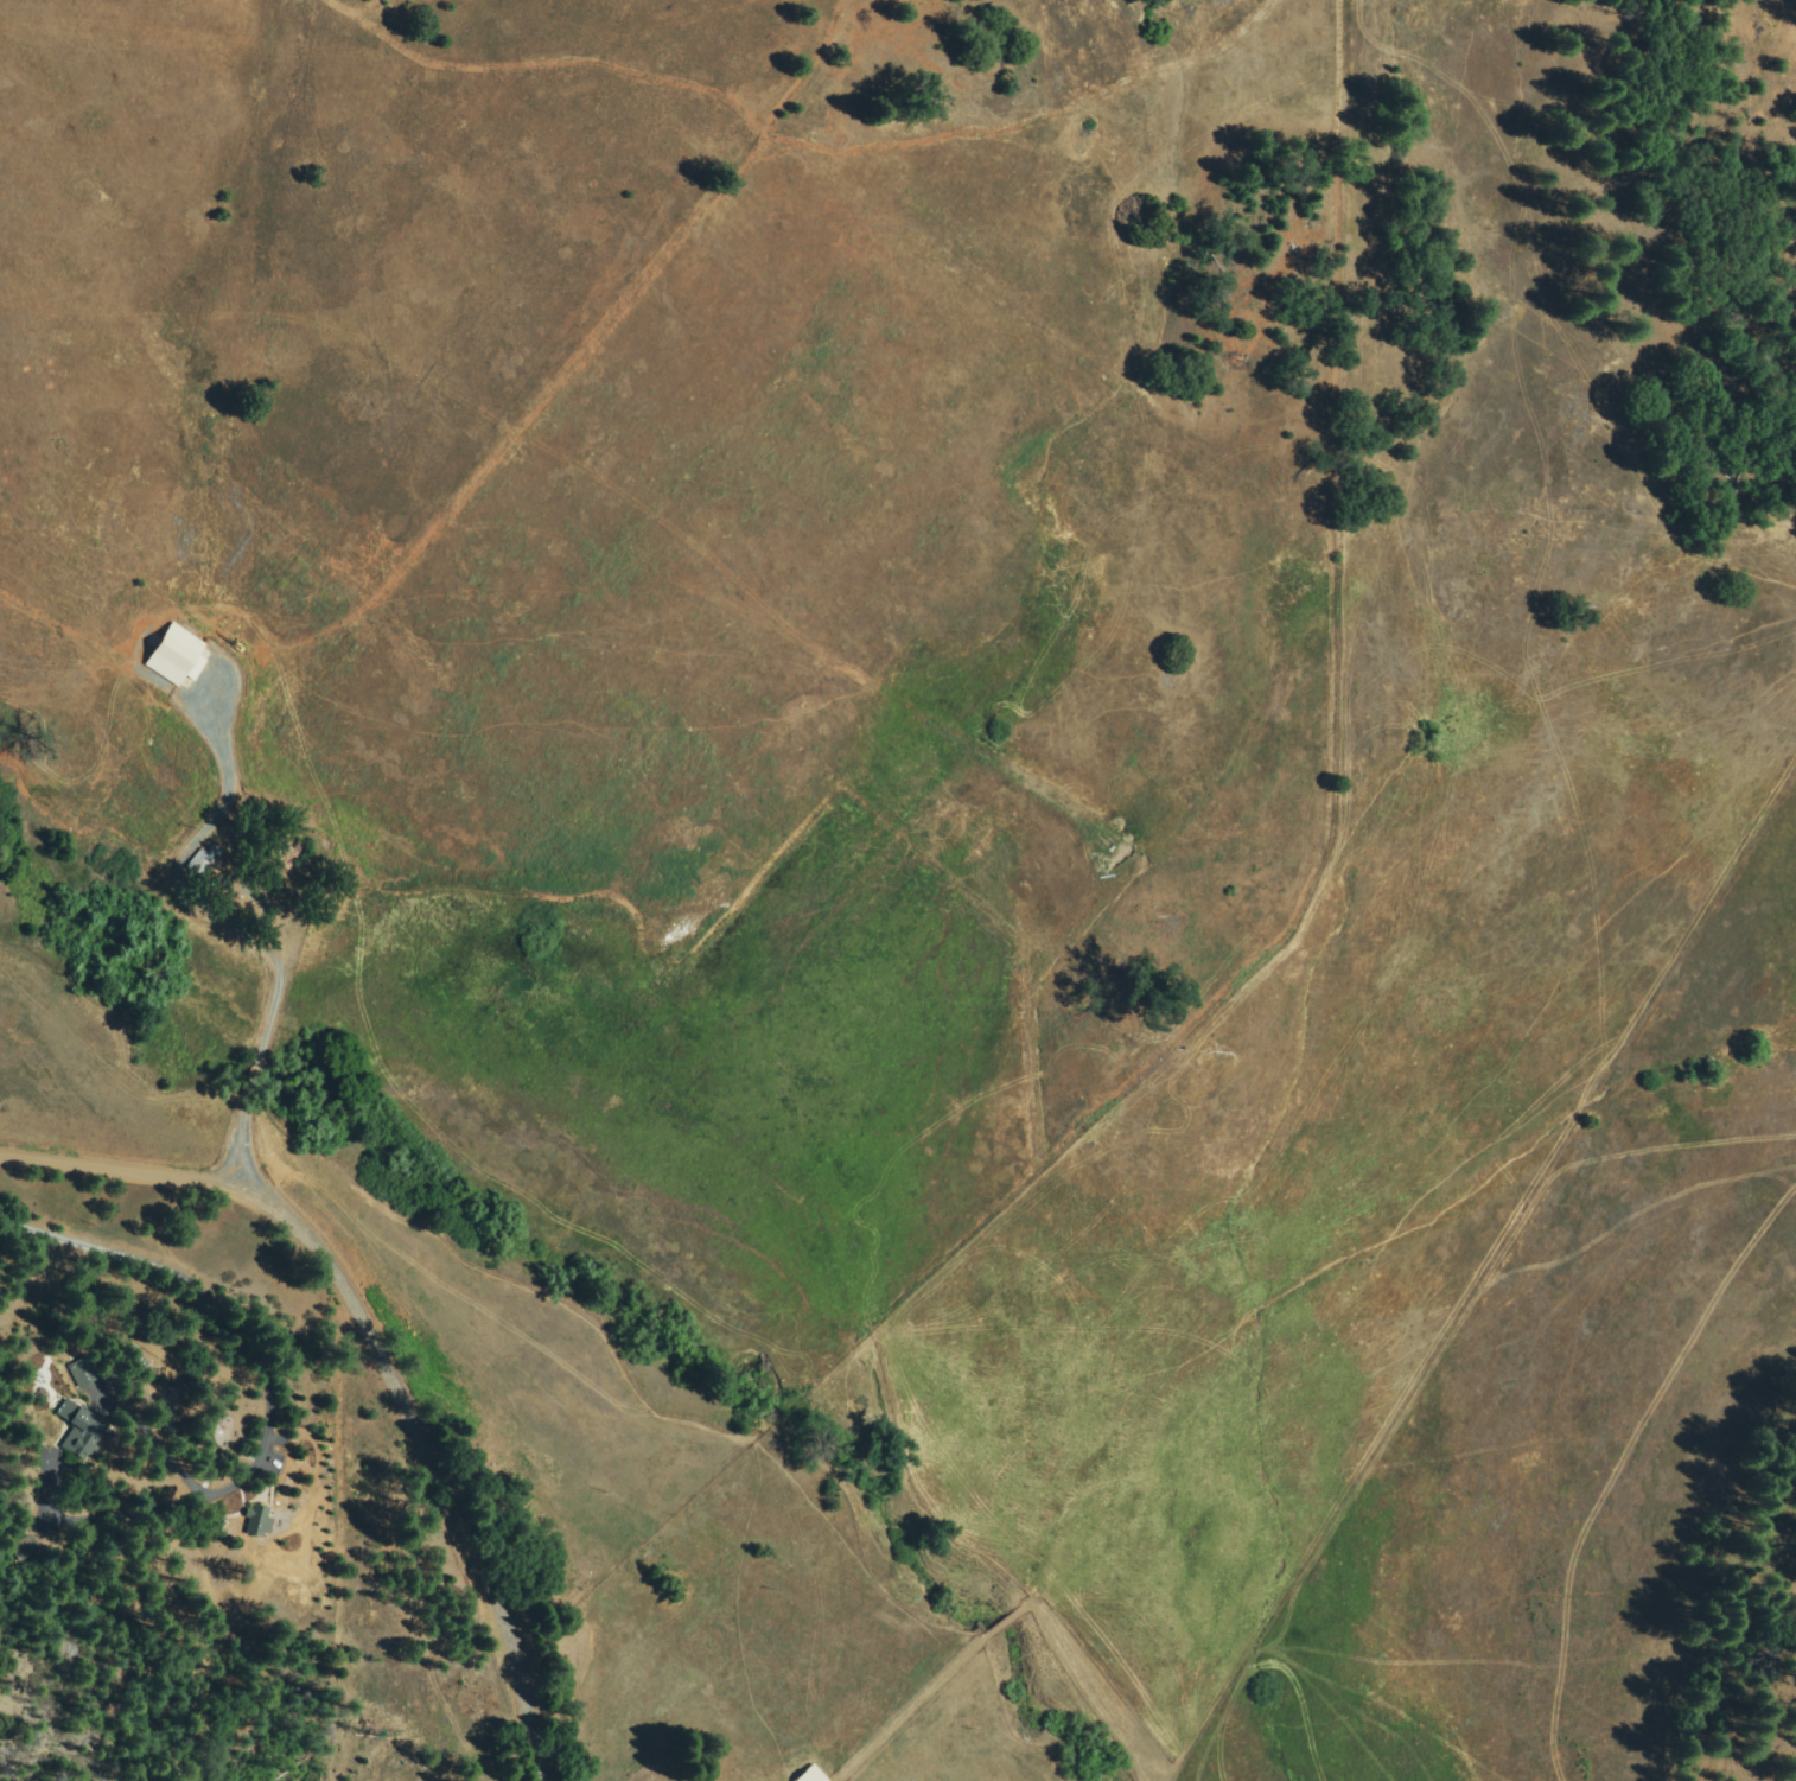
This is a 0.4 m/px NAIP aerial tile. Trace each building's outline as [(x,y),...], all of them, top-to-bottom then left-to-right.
[(176,618),(209,640),(180,685),(146,663),(176,618)] [(225,852),(200,885),(184,873),(202,850),(209,854),(216,845),(225,852)] [(66,1365),(88,1355),(97,1376),(77,1386),(66,1365)] [(108,1425),(83,1465),(57,1449),(72,1425),(56,1414),(65,1398),(108,1425)] [(269,1507),(263,1539),(246,1535),(251,1503),(269,1507)] [(9,1545),(26,1534),(37,1551),(20,1561),(9,1545)] [(829,1780),(828,1780),(796,1780),(815,1764),(829,1780)]
